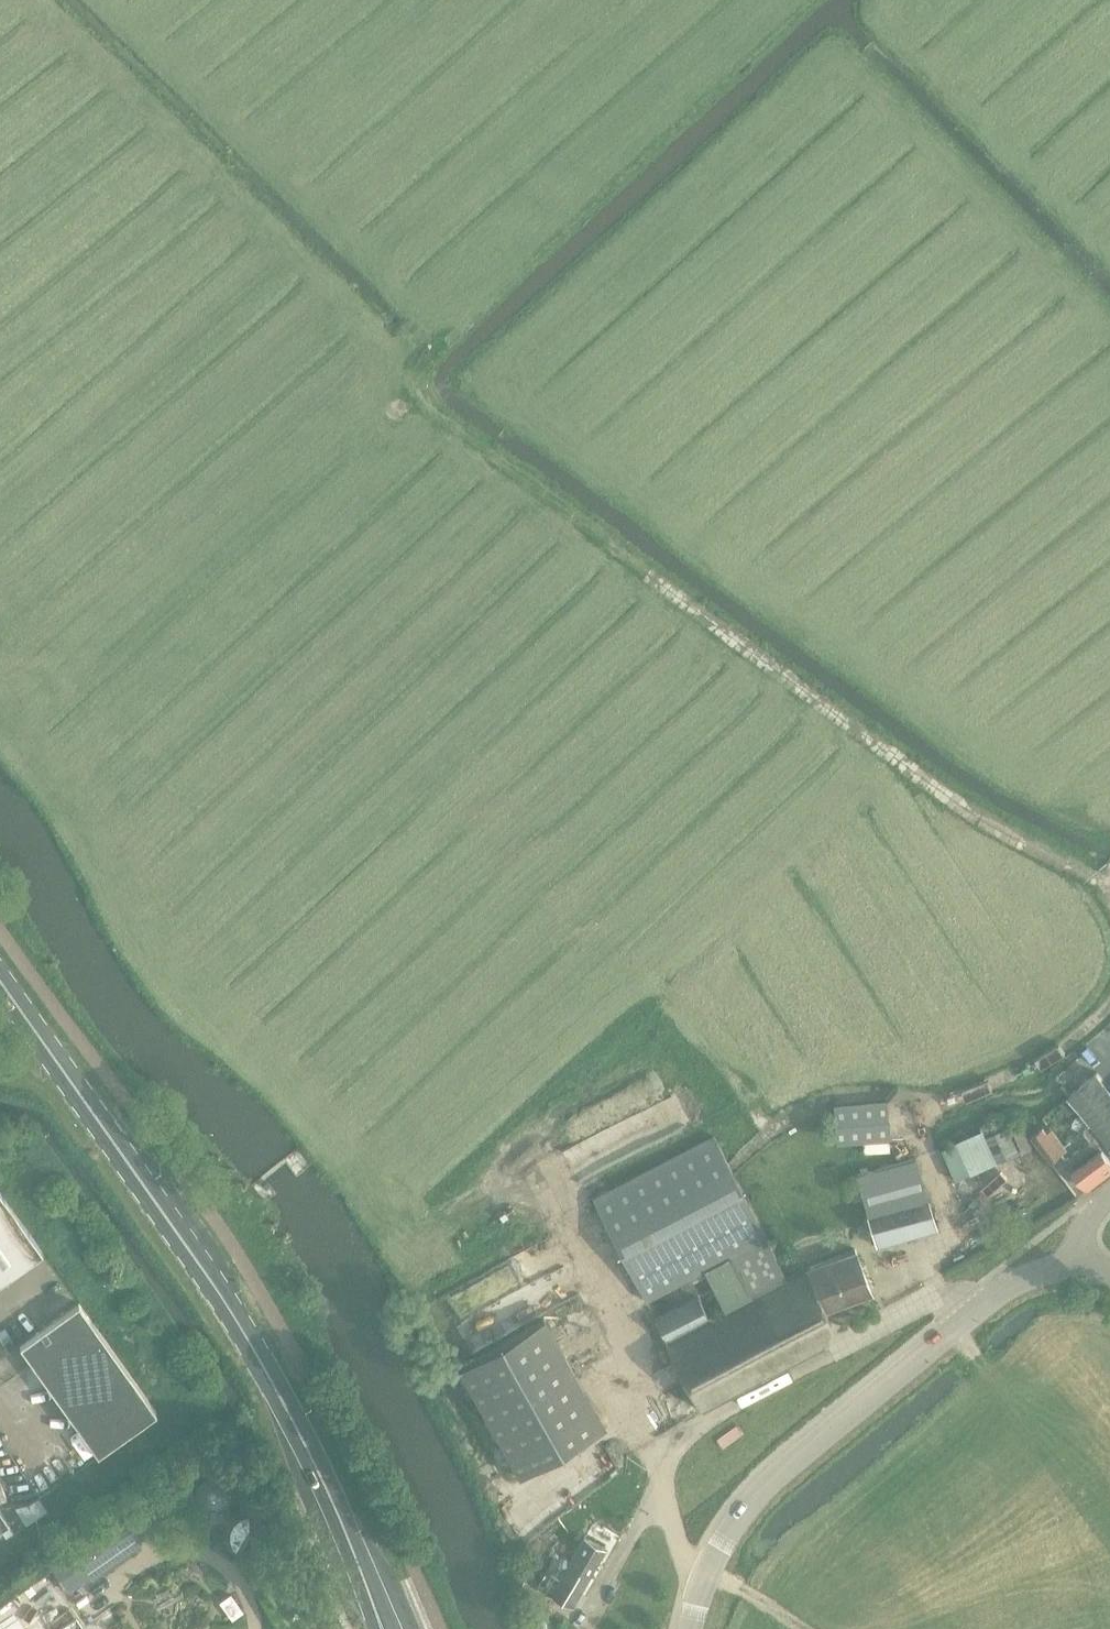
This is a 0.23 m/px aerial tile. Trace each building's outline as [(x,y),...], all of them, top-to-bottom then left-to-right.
[(1097,1072),(1070,1095),(1109,1145),(1109,1087),(1097,1072)] [(1070,1097),(1060,1104),(1068,1115),(1078,1107),(1070,1097)] [(887,1100),(834,1104),(837,1143),(890,1138),(887,1100)] [(1066,1158),(1074,1169),(1088,1189),(1109,1172),(1109,1158),(1099,1143),(1104,1140),(1093,1125),(1085,1131),(1091,1140),(1066,1158)] [(1008,1126),(986,1136),(997,1161),(1019,1151),(1008,1126)] [(1062,1153),(1061,1153),(1043,1128),(1033,1136),(1051,1162),(1062,1153)] [(647,1300),(733,1256),(754,1295),(788,1278),(766,1238),(768,1237),(715,1136),(594,1199),(647,1300)] [(916,1158),(856,1176),(877,1246),(937,1228),(916,1158)] [(43,1252),(0,1191),(0,1282),(43,1252)] [(754,1295),(710,1318),(699,1296),(656,1319),(702,1408),(826,1343),(831,1322),(826,1310),(872,1292),(855,1249),(807,1266),(807,1267),(788,1278),(754,1295)] [(79,1302),(21,1344),(98,1453),(157,1411),(79,1302)] [(545,1321),(460,1368),(490,1423),(575,1375),(571,1368),(566,1358),(557,1341),(551,1332),(545,1321)] [(10,1523),(0,1507),(0,1529),(10,1523)] [(206,1510),(205,1519),(217,1520),(218,1511),(206,1510)] [(70,1546),(50,1560),(71,1589),(92,1574),(94,1577),(141,1544),(138,1540),(146,1535),(131,1513),(123,1519),(120,1515),(72,1549),(70,1546)] [(570,1530),(554,1557),(569,1565),(584,1538),(570,1530)] [(584,1538),(569,1565),(590,1576),(606,1548),(585,1537),(584,1538)] [(554,1557),(539,1584),(553,1592),(569,1565),(554,1557)] [(553,1592),(553,1593),(574,1604),(590,1576),(569,1565),(553,1592)] [(232,1594),(221,1601),(233,1618),(244,1611),(232,1594)] [(290,1614),(293,1620),(299,1617),(296,1611),(290,1614)]
